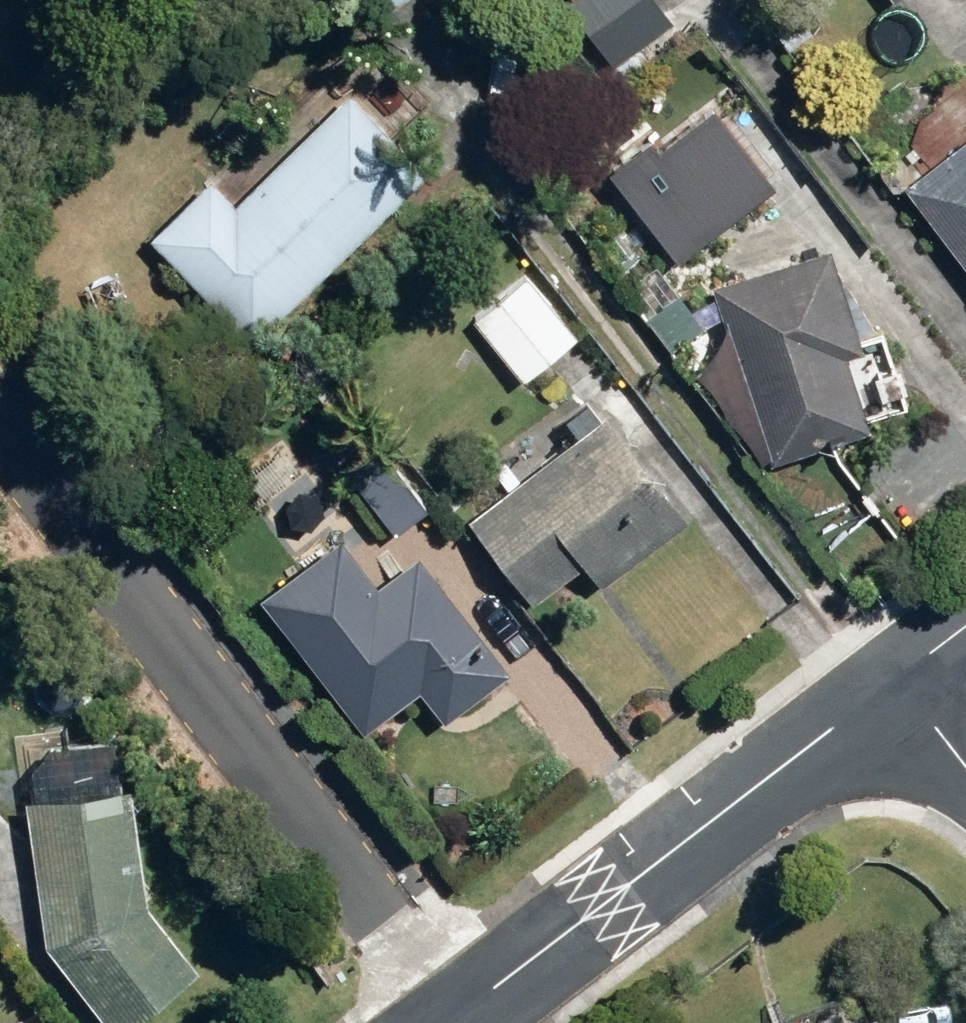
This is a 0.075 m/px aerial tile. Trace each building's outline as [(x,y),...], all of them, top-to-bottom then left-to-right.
[(384,13),(401,0),(374,0),(384,13)] [(614,63),(675,16),(662,0),(565,0),(614,63)] [(630,115),(690,194),(774,131),(712,51),(630,115)] [(152,234),(253,336),(428,165),(351,87),(256,181),(241,165),(224,182),(239,197),(237,199),(212,175),(152,234)] [(965,262),(965,139),(907,185),(965,262)] [(760,181),(770,190),(783,189),(792,178),(791,164),(780,156),(767,157),(759,167),(760,181)] [(714,284),(771,461),(872,428),(848,352),(865,347),(832,246),(714,284)] [(476,321),(523,379),(577,334),(530,276),(476,321)] [(647,316),(671,349),(701,328),(678,295),(647,316)] [(869,391),(878,393),(885,386),(887,377),(881,369),(870,368),(863,375),(863,384),(869,391)] [(609,410),(469,516),(532,600),(587,559),(602,580),(688,515),(609,410)] [(348,471),(397,531),(428,506),(380,446),(348,471)] [(253,477),(269,499),(302,478),(284,454),(253,477)] [(287,519),(300,526),(314,522),(321,509),(317,496),(304,488),(290,492),(282,505),(287,519)] [(261,595),(365,730),(422,687),(446,718),(512,668),(419,549),(378,581),(341,533),(261,595)] [(149,904),(130,781),(25,797),(49,942),(111,1022),(121,1022),(197,966),(149,904)] [(879,1011),(850,1022),(884,1022),(879,1011)]
